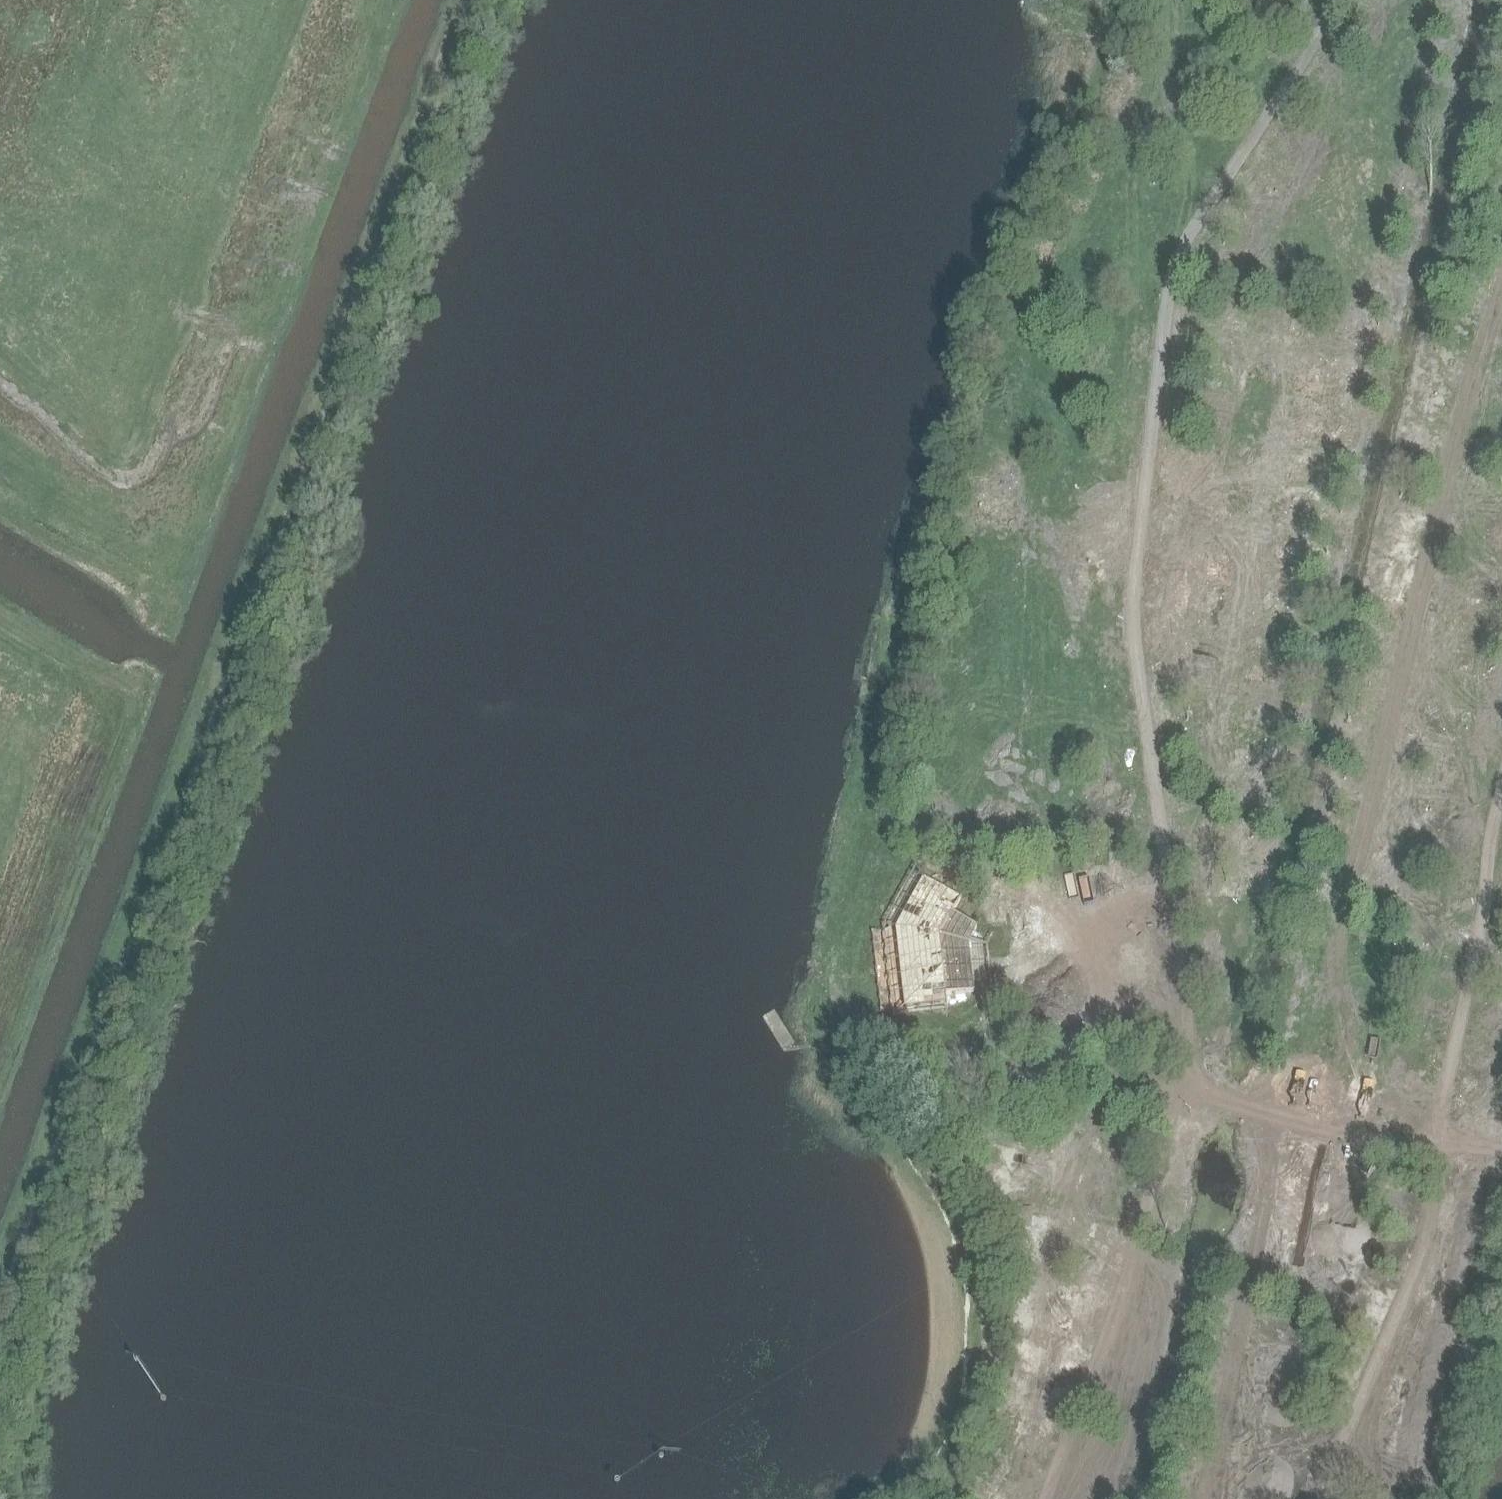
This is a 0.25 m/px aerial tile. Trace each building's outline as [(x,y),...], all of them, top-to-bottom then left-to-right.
[(915,865),(887,927),(896,1015),(951,1010),(949,994),(986,990),(995,994),(991,948),(998,932),(955,913),(966,887),(915,865)] [(1307,1164),(1301,1189),(1360,1203),(1365,1178),(1307,1164)] [(1333,1217),(1297,1208),(1293,1222),(1330,1231),(1333,1217)] [(1325,1297),(1339,1302),(1344,1285),(1330,1280),(1325,1297)] [(1358,1308),(1364,1292),(1353,1288),(1347,1304),(1358,1308)] [(1450,1364),(1464,1369),(1467,1361),(1453,1356),(1450,1364)] [(1375,1458),(1373,1468),(1393,1471),(1395,1462),(1375,1458)] [(1243,1488),(1239,1498),(1273,1498),(1243,1488)]
